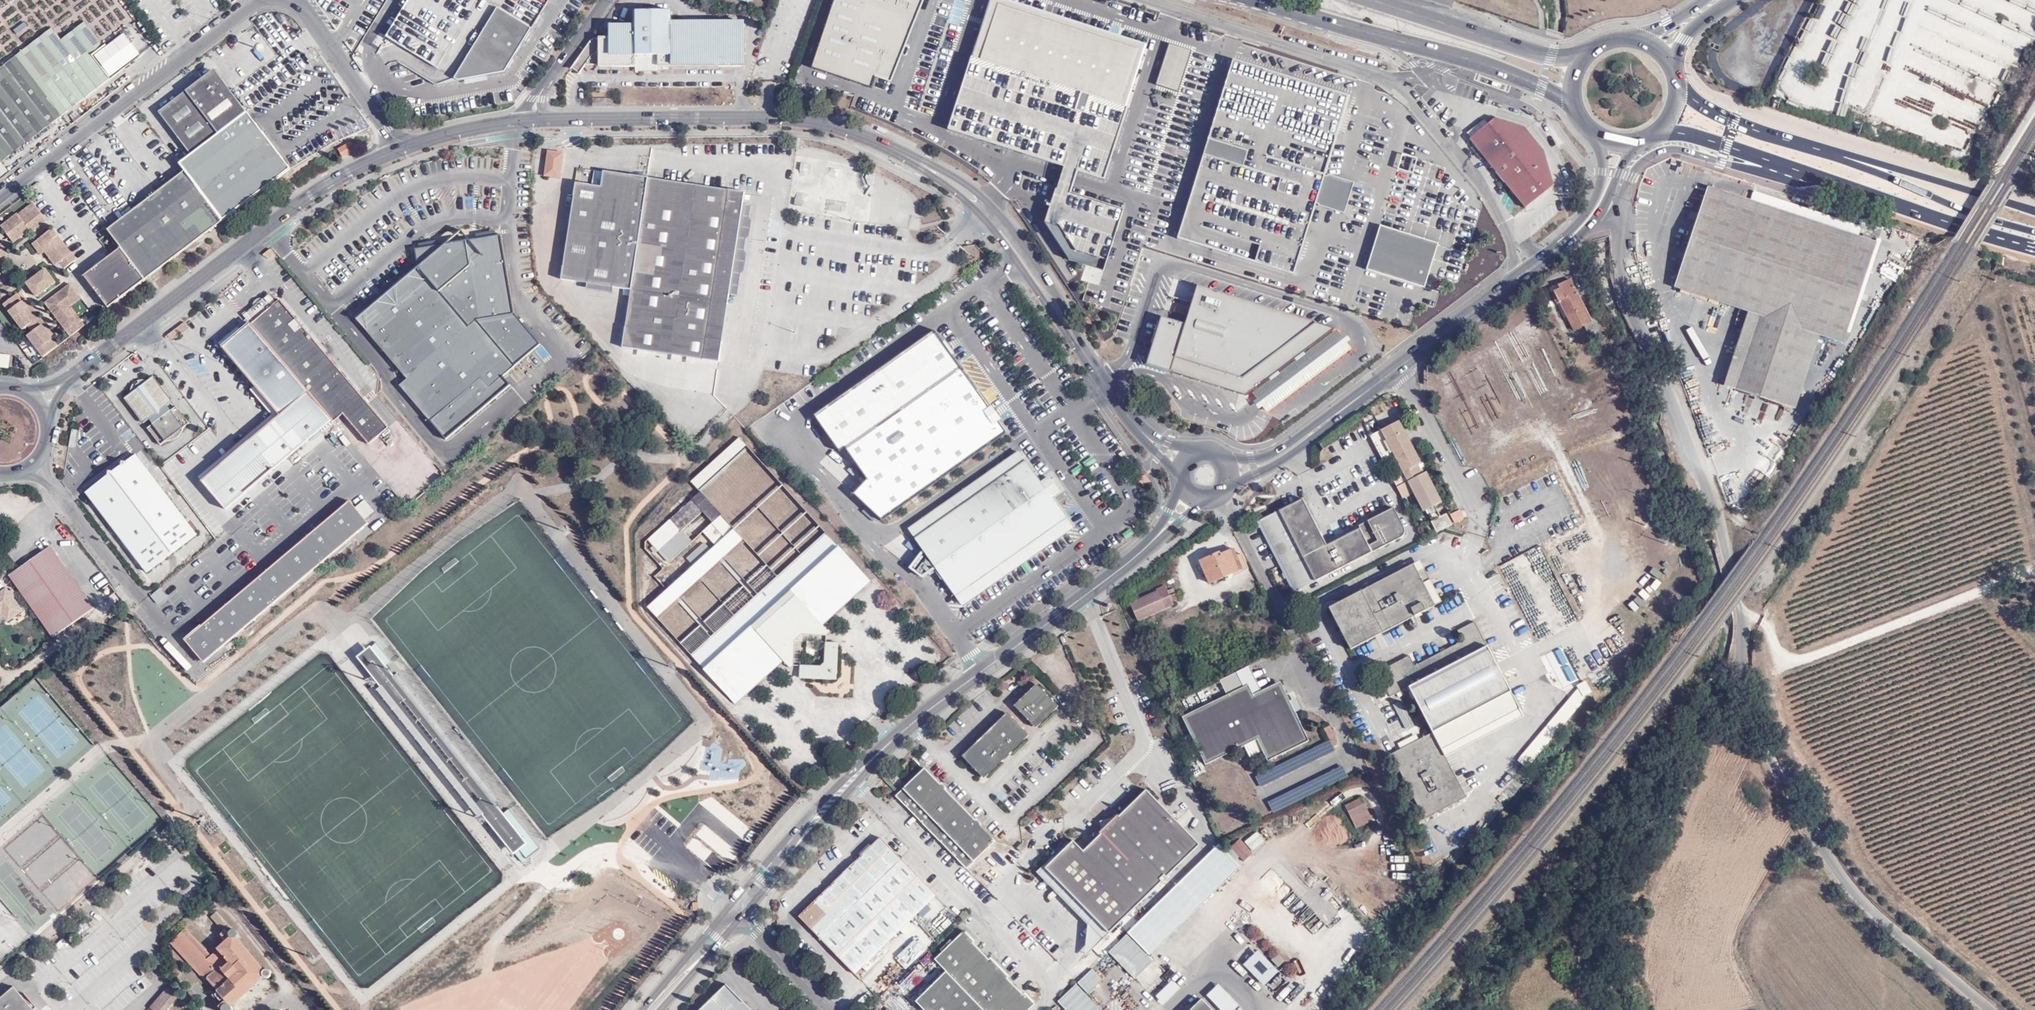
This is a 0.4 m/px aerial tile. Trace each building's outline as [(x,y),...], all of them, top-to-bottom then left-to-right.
[(379,51),(437,85),(454,79),(458,81),(504,73),(532,29),(550,0),(410,0),(379,51)] [(832,6),(811,66),(871,88),(875,76),(891,82),(924,0),(835,0),(832,6)] [(1003,0),(991,0),(950,130),(1106,184),(1146,47),(1003,0)] [(2034,27),(2034,6),(2020,0),(1930,0),(1930,5),(1918,0),(1907,0),(1907,12),(1921,12),(1921,21),(1956,35),(1935,35),(1935,41),(1935,54),(1914,46),(1901,80),(1901,91),(1919,98),(1919,104),(1934,104),(1980,122),(2005,58),(2020,64),(2034,27)] [(574,65),(581,70),(585,64),(599,64),(599,66),(635,66),(635,56),(659,56),(659,69),(719,68),(744,68),(744,21),(670,21),(671,11),(662,11),(644,11),(634,11),(634,25),(620,25),(619,28),(617,25),(609,25),(609,38),(591,37),(574,65)] [(109,79),(91,56),(103,47),(84,23),(62,39),(59,41),(51,29),(0,68),(0,161),(109,79)] [(1177,92),(1190,51),(1168,44),(1155,85),(1177,92)] [(659,72),(659,69),(659,56),(635,56),(635,66),(635,69),(635,72),(659,72)] [(1348,96),(1232,60),(1178,238),(1295,275),(1316,203),(1320,204),(1319,205),(1345,213),(1354,183),(1328,175),(1328,176),(1325,175),(1326,171),(1348,96)] [(191,156),(246,113),(213,71),(157,114),(191,156)] [(832,113),(835,103),(823,100),(821,110),(832,113)] [(1839,104),(1835,116),(1843,118),(1846,106),(1839,104)] [(1966,151),(1973,135),(1929,116),(1922,133),(1966,151)] [(1521,130),(1492,120),(1466,141),(1521,210),(1550,188),(1539,152),(1521,130)] [(354,151),(350,143),(337,149),(342,157),(354,151)] [(564,152),(547,148),(545,176),(561,177),(564,152)] [(119,248),(145,282),(223,221),(184,171),(106,231),(111,237),(119,248)] [(719,362),(729,294),(731,279),(737,275),(738,269),(735,269),(738,250),(736,249),(738,234),(741,233),(743,221),(741,216),(743,203),(744,192),(654,179),(603,172),(602,187),(575,183),(562,280),(588,283),(614,288),(632,290),(623,347),(719,362)] [(1760,318),(1821,337),(1845,345),(1879,241),(1857,234),(1860,226),(1755,192),(1752,201),(1708,187),(1675,290),(1748,314),(1760,318)] [(20,212),(17,213),(1,225),(13,243),(29,231),(31,232),(47,221),(33,203),(20,212)] [(731,279),(729,294),(736,295),(739,272),(743,270),(746,252),(744,249),(745,237),(749,236),(751,220),(749,216),(750,204),(743,203),(741,216),(743,221),(741,233),(738,234),(736,249),(738,250),(735,269),(738,269),(737,275),(731,279)] [(1438,244),(1381,226),(1367,269),(1425,287),(1438,244)] [(53,229),(37,240),(46,252),(56,265),(61,262),(65,268),(77,259),(53,229)] [(415,247),(418,267),(468,326),(476,320),(515,366),(538,343),(512,313),(498,235),(415,247)] [(46,252),(37,240),(32,244),(41,256),(46,252)] [(10,254),(0,242),(0,262),(10,254)] [(969,263),(982,259),(977,243),(965,247),(969,263)] [(84,276),(109,310),(145,282),(119,248),(84,276)] [(276,255),(271,248),(264,254),(270,261),(276,255)] [(445,438),(509,385),(501,376),(515,366),(476,320),(468,326),(443,297),(418,267),(384,294),(367,309),(355,319),(406,379),(400,385),(445,438)] [(58,282),(48,268),(27,283),(39,297),(58,282)] [(613,294),(614,288),(588,283),(587,290),(613,294)] [(1564,304),(1572,325),(1580,322),(1578,317),(1587,313),(1574,283),(1564,287),(1566,291),(1555,296),(1559,307),(1564,304)] [(68,329),(73,336),(82,329),(86,326),(82,320),(77,324),(66,308),(70,305),(81,298),(70,284),(45,304),(66,331),(68,329)] [(1186,323),(1173,370),(1245,394),(1333,329),(1196,284),(1186,323)] [(384,294),(378,286),(371,292),(364,303),(367,309),(384,294)] [(9,312),(24,300),(19,293),(3,303),(9,312)] [(278,299),(273,293),(245,315),(253,323),(276,350),(335,420),(337,420),(345,415),(372,444),(388,427),(281,297),(278,299)] [(9,312),(28,336),(44,324),(46,323),(27,298),(24,300),(9,312)] [(82,320),(70,305),(66,308),(77,324),(82,320)] [(1580,322),(1572,325),(1577,335),(1593,328),(1587,313),(1578,317),(1580,322)] [(1760,318),(1748,314),(1725,386),(1738,389),(1760,318)] [(247,320),(220,341),(224,348),(253,323),(245,315),(247,320)] [(1087,317),(1078,323),(1085,332),(1093,326),(1087,317)] [(1798,408),(1821,337),(1760,318),(1738,389),(1798,408)] [(1151,343),(1143,367),(1167,375),(1182,327),(1158,319),(1151,343)] [(190,328),(185,322),(168,335),(172,340),(190,328)] [(224,348),(247,376),(276,350),(253,323),(224,348)] [(44,324),(28,336),(45,358),(59,345),(44,324)] [(1341,335),(1335,329),(1253,391),(1260,400),(1256,406),(1258,410),(1262,407),(1269,413),(1351,349),(1347,343),(1351,339),(1346,332),(1341,335)] [(845,447),(959,368),(933,331),(814,414),(840,451),(845,447)] [(276,350),(247,376),(256,386),(282,415),(204,482),(229,509),(335,420),(276,350)] [(9,355),(0,354),(0,368),(8,368),(9,355)] [(970,382),(959,368),(845,447),(868,482),(853,495),(881,521),(1007,435),(970,382)] [(131,394),(125,398),(145,424),(151,420),(154,424),(148,427),(161,447),(168,441),(171,441),(183,433),(185,428),(190,423),(177,406),(172,411),(168,406),(174,402),(155,376),(151,380),(135,381),(131,394)] [(200,477),(204,482),(282,415),(256,386),(253,389),(272,413),(227,453),(200,477)] [(1398,423),(1369,438),(1382,463),(1393,458),(1401,474),(1391,479),(1396,489),(1421,476),(1415,467),(1420,464),(1398,423)] [(738,437),(690,481),(698,490),(746,446),(738,437)] [(1020,451),(906,528),(922,550),(936,571),(961,608),(1075,526),(1053,497),(1042,481),(1020,451)] [(199,534),(138,454),(127,463),(124,462),(123,465),(115,472),(111,472),(111,475),(87,493),(149,573),(199,534)] [(1053,473),(1042,481),(1053,497),(1065,489),(1053,473)] [(1440,503),(1425,474),(1421,476),(1396,489),(1402,500),(1412,494),(1421,513),(1424,511),(1433,507),(1440,503)] [(1145,487),(1151,482),(1146,475),(1139,479),(1145,487)] [(712,523),(721,515),(700,492),(692,500),(702,512),(712,523)] [(356,506),(351,502),(323,526),(187,640),(212,668),(231,652),(226,646),(371,524),(366,519),(376,510),(365,499),(356,506)] [(1327,545),(1303,499),(1258,522),(1293,592),(1404,536),(1405,531),(1394,508),(1359,525),(1360,528),(1327,545)] [(702,512),(692,500),(647,540),(658,552),(702,512)] [(1431,522),(1439,518),(1433,507),(1424,511),(1431,522)] [(1452,524),(1462,519),(1458,512),(1448,516),(1452,524)] [(714,546),(733,528),(721,515),(712,523),(702,532),(714,546)] [(1434,534),(1450,526),(1445,515),(1439,518),(1431,522),(1428,523),(1434,534)] [(744,540),(733,528),(714,546),(666,589),(647,607),(657,618),(744,540)] [(705,668),(839,547),(825,532),(690,654),(705,668)] [(94,608),(51,547),(10,576),(54,637),(94,608)] [(869,581),(839,547),(705,668),(736,703),(782,660),(790,668),(794,666),(795,640),(801,634),(825,636),(829,633),(822,624),(869,581)] [(936,571),(922,550),(909,569),(924,580),(936,571)] [(1196,565),(1207,587),(1245,568),(1238,553),(1230,557),(1227,552),(1217,557),(1216,555),(1196,565)] [(1419,562),(1411,566),(1416,574),(1423,570),(1419,562)] [(1416,574),(1411,566),(1328,609),(1349,650),(1433,606),(1422,586),(1429,582),(1423,570),(1416,574)] [(1422,586),(1433,606),(1440,603),(1429,582),(1422,586)] [(159,588),(150,596),(157,605),(166,597),(159,588)] [(0,594),(0,615),(3,614),(8,622),(22,612),(7,589),(0,594)] [(1170,592),(1165,595),(1162,589),(1153,593),(1154,597),(1128,609),(1134,625),(1171,608),(1168,600),(1172,597),(1170,592)] [(1409,686),(1432,733),(1509,691),(1473,622),(1456,631),(1461,642),(1413,667),(1408,656),(1377,673),(1389,697),(1409,686)] [(839,643),(825,642),(824,662),(820,667),(800,665),(799,678),(837,679),(839,643)] [(357,658),(389,703),(406,691),(384,660),(387,658),(376,644),(357,658)] [(1542,662),(1536,666),(1541,675),(1548,672),(1542,662)] [(1582,681),(1517,761),(1527,770),(1593,690),(1582,681)] [(1276,684),(1254,695),(1249,697),(1245,688),(1184,717),(1207,764),(1218,759),(1216,753),(1221,750),(1222,752),(1230,748),(1232,752),(1259,740),(1269,761),(1309,741),(1285,688),(1276,684)] [(1041,686),(1035,685),(1019,701),(1019,708),(1033,725),(1039,724),(1056,708),(1056,703),(1041,686)] [(1249,697),(1254,695),(1250,685),(1245,688),(1249,697)] [(1509,691),(1432,733),(1440,749),(1518,708),(1509,691)] [(1026,731),(1013,715),(1004,714),(966,751),(966,758),(979,774),(987,774),(1025,738),(1026,731)] [(1440,749),(1432,733),(1389,754),(1423,819),(1465,797),(1440,749)] [(1231,753),(1232,752),(1230,748),(1222,752),(1221,750),(1216,753),(1218,759),(1231,753)] [(1320,789),(1347,777),(1342,767),(1315,779),(1320,789)] [(968,869),(995,841),(926,768),(897,797),(968,869)] [(1044,865),(1108,934),(1201,845),(1146,790),(1119,815),(1118,815),(1100,832),(1100,835),(1083,849),(1074,841),(1054,859),(1052,856),(1044,865)] [(1269,802),(1273,812),(1288,805),(1284,795),(1269,802)] [(1374,822),(1362,799),(1346,808),(1356,830),(1374,822)] [(1256,831),(1244,841),(1252,852),(1265,842),(1256,831)] [(936,895),(880,837),(801,915),(856,973),(936,895)] [(1230,846),(1242,862),(1252,854),(1240,838),(1230,846)] [(1028,847),(1023,841),(1018,848),(1023,853),(1028,847)] [(1241,864),(1219,844),(1128,931),(1150,954),(1241,864)] [(1081,959),(1108,934),(1044,865),(1037,872),(1088,925),(1081,959)] [(216,923),(223,933),(228,930),(215,913),(212,915),(218,922),(216,923)] [(223,933),(225,937),(228,940),(209,955),(185,926),(171,938),(227,1000),(221,1006),(223,1009),(234,1009),(233,1006),(261,978),(266,980),(269,979),(272,976),(271,969),(265,967),(260,969),(237,940),(237,932),(232,929),(228,930),(223,933)] [(936,959),(947,971),(984,1009),(1027,1009),(1033,1003),(1024,992),(1022,993),(1007,976),(1007,975),(991,957),(989,958),(973,942),(975,941),(965,930),(936,959)] [(1128,931),(1108,951),(1135,979),(1154,959),(1150,954),(1128,931)] [(75,932),(73,933),(71,934),(70,937),(71,940),(74,942),(76,943),(78,942),(80,940),(80,939),(80,936),(80,935),(79,933),(77,933),(75,932)] [(897,961),(906,970),(927,949),(918,940),(897,961)] [(1264,988),(1279,973),(1257,951),(1242,965),(1264,988)] [(1302,978),(1309,967),(1304,964),(1297,974),(1302,978)] [(947,971),(916,1001),(925,1009),(984,1009),(947,971)] [(1279,978),(1270,990),(1283,1000),(1292,989),(1279,978)] [(727,983),(700,1009),(752,1009),(727,983)] [(1057,1001),(1065,1009),(1102,1009),(1076,983),(1057,1001)] [(170,985),(153,1004),(158,1009),(168,1009),(180,996),(170,985)] [(1240,1006),(1217,985),(1205,997),(1219,1009),(1236,1009),(1240,1006)] [(24,996),(21,999),(14,991),(0,1003),(0,1009),(36,1009),(24,996)] [(1201,1000),(1191,1009),(1211,1009),(1201,1000)]
